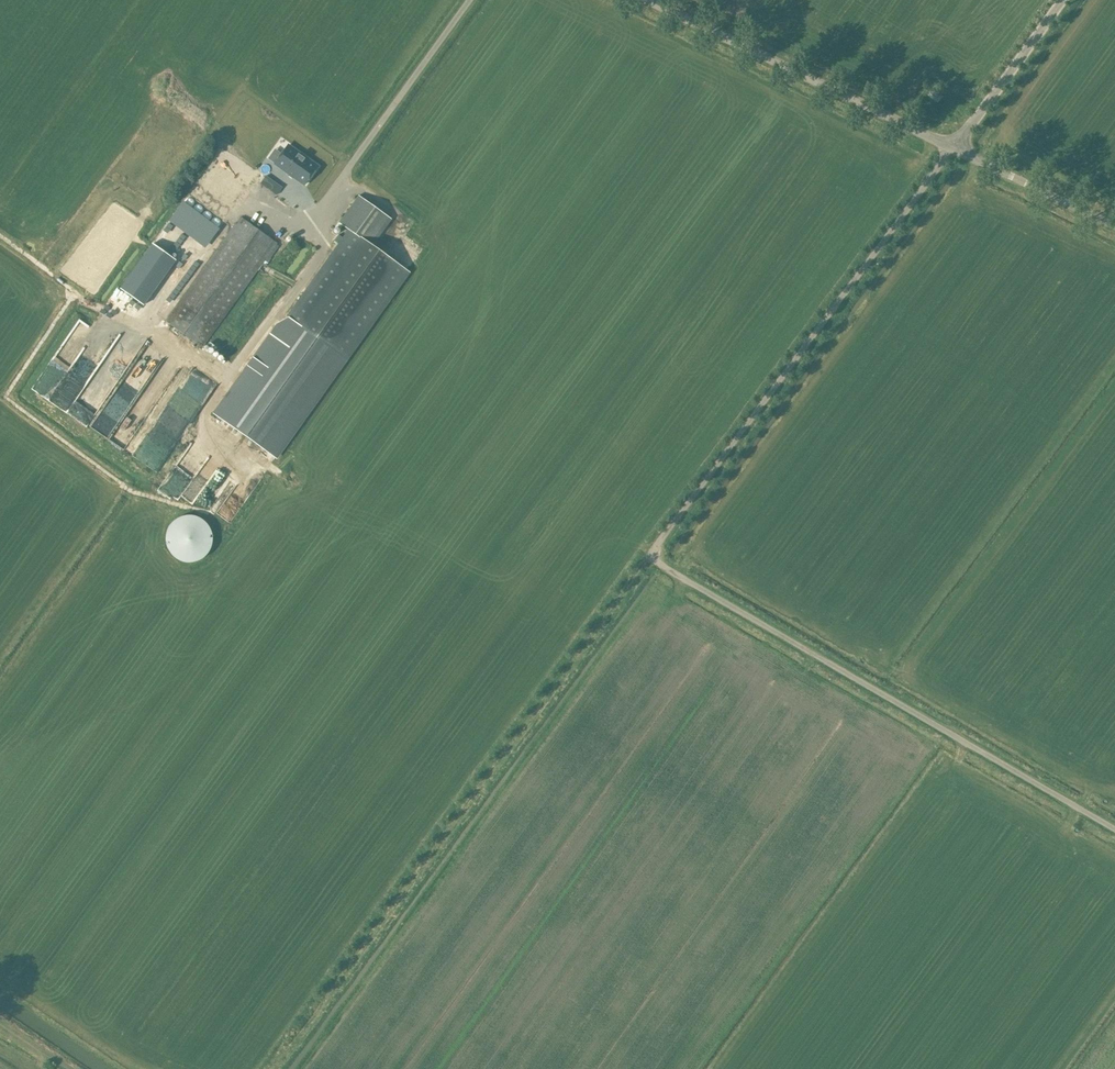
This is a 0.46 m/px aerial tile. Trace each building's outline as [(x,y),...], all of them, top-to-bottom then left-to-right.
[(933,88),(928,95),(939,102),(944,95),(933,88)] [(296,149),(283,167),(312,187),(325,169),(296,149)] [(209,185),(244,202),(255,180),(220,163),(209,185)] [(266,176),(262,182),(261,183),(262,184),(268,188),(273,181),(266,176)] [(288,318),(346,359),(409,272),(373,246),(392,219),(359,196),(340,223),(351,231),(288,318)] [(224,228),(187,200),(172,220),(209,248),(224,228)] [(278,244),(251,223),(243,218),(241,217),(235,224),(231,221),(223,233),(222,243),(166,322),(203,349),(259,270),(266,261),(277,245),(278,244)] [(266,261),(269,263),(280,247),(277,245),(266,261)] [(266,261),(259,270),(263,273),(270,263),(269,263),(266,261)] [(144,305),(152,294),(128,277),(120,288),(144,305)] [(342,365),(292,329),(282,343),(271,335),(215,414),(276,458),(342,365)] [(119,382),(148,340),(135,331),(106,373),(119,382)] [(136,355),(96,429),(131,447),(161,391),(158,390),(163,381),(149,374),(154,365),(136,355)] [(200,396),(212,378),(195,367),(183,385),(200,396)] [(185,419),(191,423),(200,410),(196,408),(200,401),(182,389),(176,398),(184,403),(187,399),(191,401),(187,407),(191,409),(185,419)] [(193,458),(168,491),(180,500),(205,467),(193,458)] [(211,503),(225,481),(208,471),(195,492),(211,503)] [(187,515),(182,516),(178,518),(174,521),(171,524),(168,528),(166,532),(166,537),(166,542),(167,546),(169,551),(172,554),(175,558),(179,560),(184,561),(188,562),(193,562),(198,560),(202,558),(206,555),(209,551),(211,547),(212,543),(212,538),(212,533),(210,529),(208,525),(205,521),(201,518),(196,516),(192,515),(187,515)]
